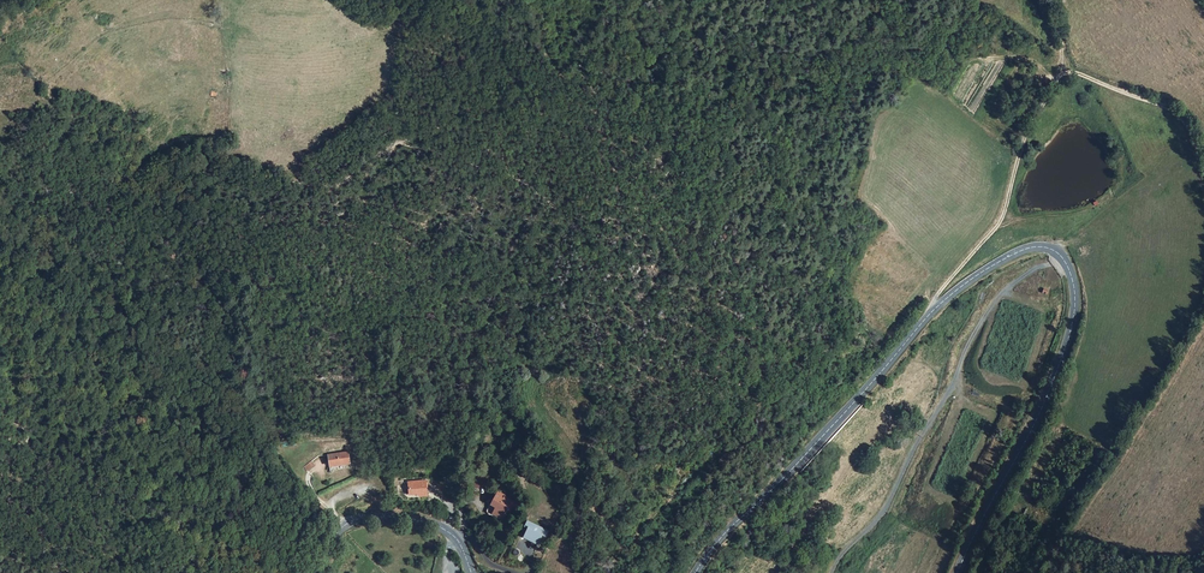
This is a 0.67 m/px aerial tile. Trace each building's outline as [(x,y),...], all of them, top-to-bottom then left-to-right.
[(327,455),(328,467),(348,464),(346,452),(327,455)] [(486,488),(486,477),(471,477),(470,487),(486,488)] [(406,481),(408,494),(419,494),(418,496),(425,496),(424,480),(406,481)] [(503,494),(498,492),(491,505),(496,508),(493,514),(503,519),(508,511),(510,512),(515,502),(505,497),(504,499),(501,498),(503,494)] [(496,508),(493,507),(488,518),(506,527),(513,513),(510,512),(508,511),(503,519),(493,514),(496,508)] [(526,529),(522,539),(537,546),(541,536),(546,538),(549,530),(526,521),(523,528),(526,529)]
